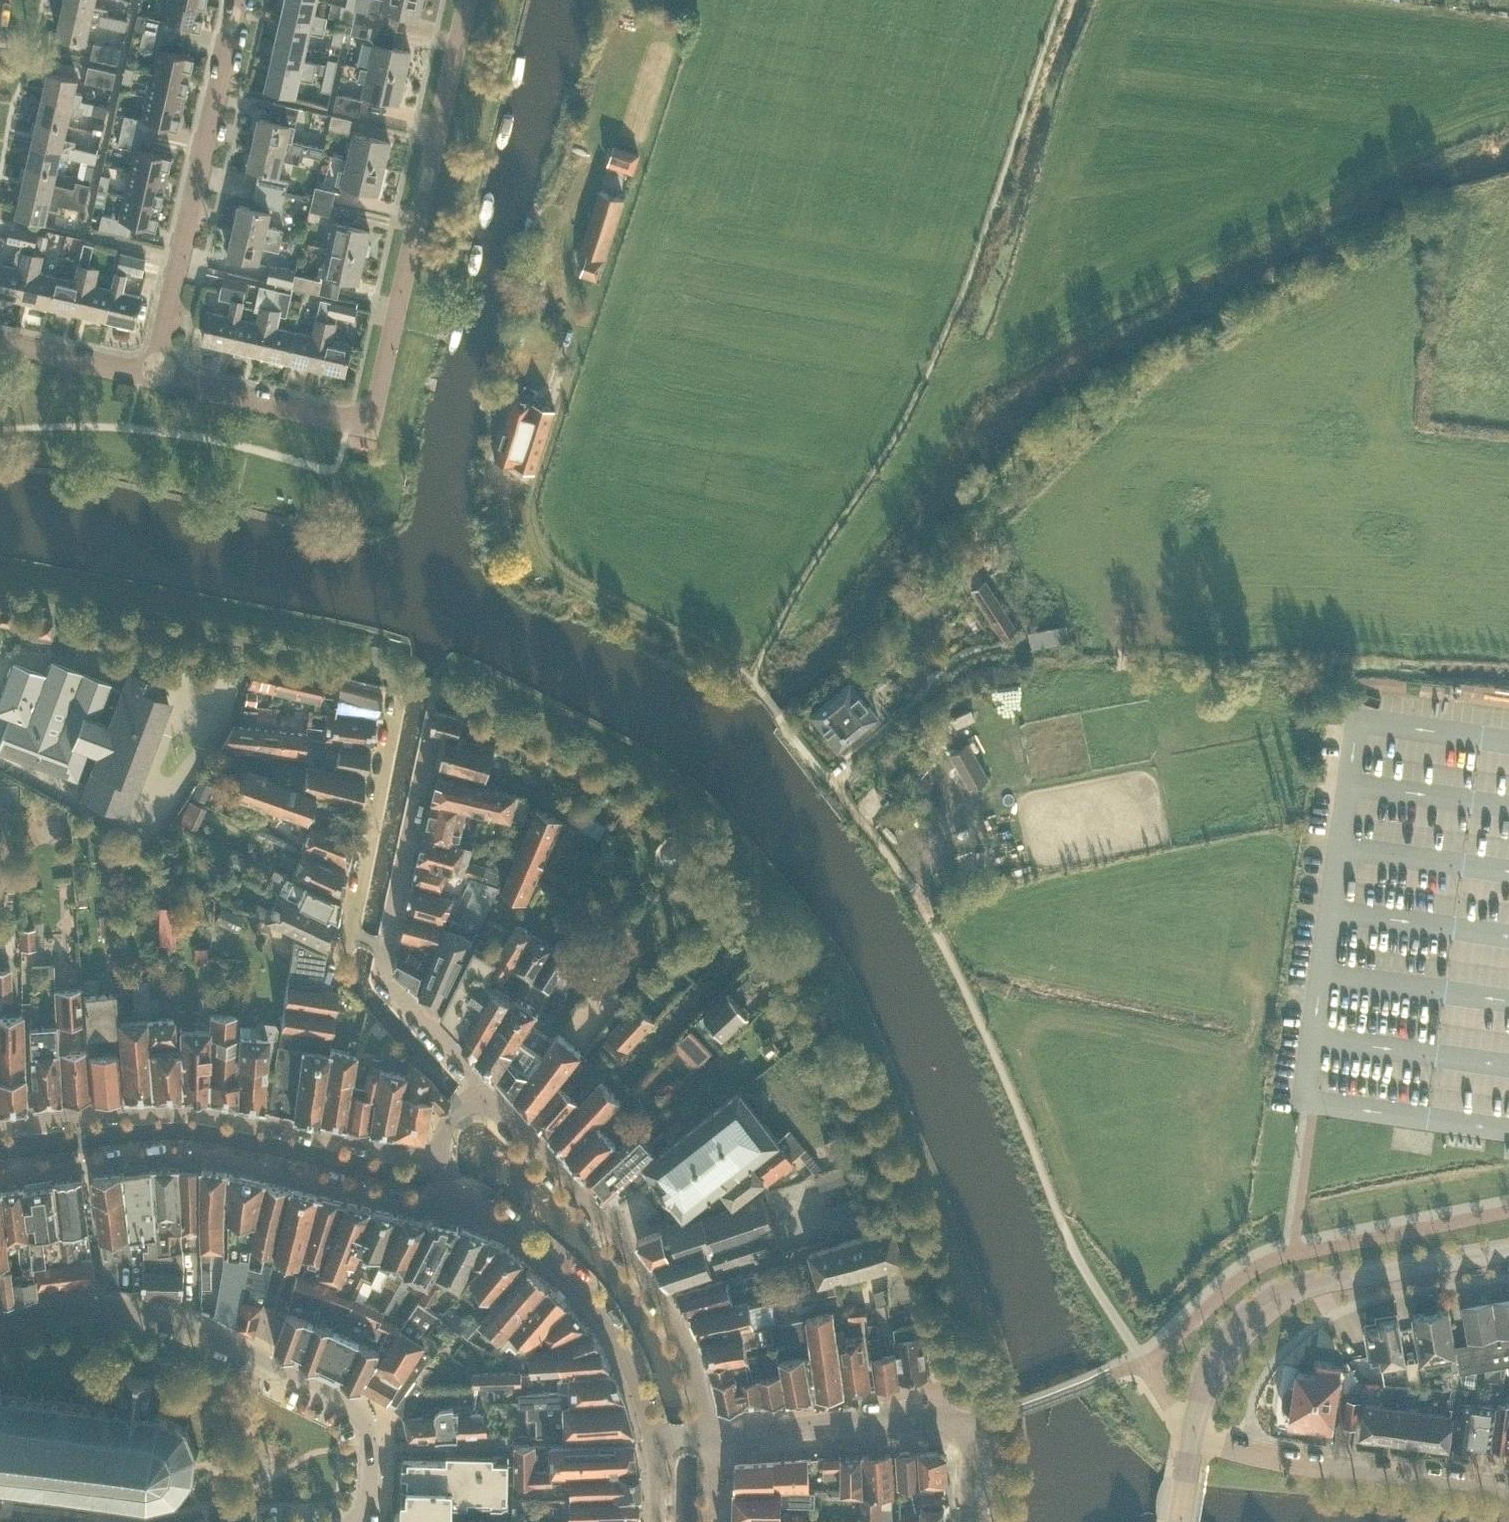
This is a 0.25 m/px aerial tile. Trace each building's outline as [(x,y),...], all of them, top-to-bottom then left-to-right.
[(96,0),(65,0),(62,10),(100,19),(101,14),(108,15),(109,9),(94,6),(96,0)] [(164,20),(201,28),(206,4),(187,0),(168,0),(164,20)] [(282,16),(325,26),(327,16),(313,13),(316,0),(286,0),(282,16)] [(346,6),(356,9),(358,0),(348,0),(346,6)] [(353,20),(374,25),(381,27),(385,11),(400,14),(418,18),(421,6),(424,5),(425,0),(371,0),(368,11),(361,10),(356,8),(353,20)] [(353,20),(356,9),(341,5),(338,21),(352,24),(353,20)] [(62,10),(57,34),(86,41),(89,28),(99,30),(100,23),(112,26),(114,17),(108,15),(101,14),(100,19),(62,10)] [(143,30),(153,32),(156,17),(147,15),(143,30)] [(277,39),(306,46),(309,32),(323,35),(325,26),(282,16),(277,39)] [(114,17),(112,26),(126,29),(128,20),(114,17)] [(352,24),(350,33),(371,37),(374,25),(353,20),(352,24)] [(341,46),(344,30),(335,28),(331,44),(341,46)] [(143,30),(140,45),(149,47),(153,32),(143,30)] [(272,62),(315,72),(317,62),(303,59),(306,46),(277,39),(272,62)] [(91,57),(118,63),(122,48),(95,41),(91,57)] [(372,49),(368,68),(405,76),(405,74),(409,73),(410,65),(408,62),(411,51),(392,47),(373,43),(372,49)] [(152,72),(189,80),(195,56),(158,48),(152,72)] [(335,76),(338,61),(328,59),(325,74),(335,76)] [(272,62),(266,86),(295,93),(299,78),(313,82),(315,72),(272,62)] [(326,65),(317,63),(315,72),(324,74),(326,65)] [(89,65),(85,81),(113,87),(117,71),(89,65)] [(122,81),(131,83),(135,68),(125,66),(122,81)] [(405,76),(368,68),(367,69),(361,68),(358,80),(366,82),(364,95),(399,102),(402,91),(405,90),(407,81),(404,78),(405,76)] [(48,72),(43,97),(80,105),(80,103),(81,99),(82,94),(75,92),(78,79),(48,72)] [(147,95),(184,104),(189,80),(152,72),(147,95)] [(325,74),(321,89),(331,91),(335,76),(325,74)] [(336,94),(333,109),(358,115),(362,100),(336,94)] [(184,104),(147,95),(142,119),(179,128),(184,104)] [(43,97),(38,119),(67,125),(70,115),(81,118),(83,111),(92,113),(95,102),(81,99),(80,103),(80,105),(43,97)] [(256,131),(254,141),(301,152),(301,153),(322,158),(325,148),(287,139),(290,125),(295,126),(300,107),(273,101),(269,119),(259,117),(259,120),(256,121),(254,129),(256,131)] [(95,102),(92,113),(107,117),(109,105),(95,102)] [(121,129),(131,131),(134,116),(125,114),(121,129)] [(332,114),(329,127),(349,131),(353,119),(332,114)] [(62,149),(67,125),(38,119),(33,143),(62,149)] [(102,133),(105,123),(95,120),(93,131),(102,133)] [(121,129),(118,144),(127,147),(131,131),(121,129)] [(355,133),(349,159),(384,167),(390,141),(355,133)] [(248,165),(248,166),(259,169),(255,188),(285,195),(289,181),(278,178),(283,158),(299,162),(301,153),(301,152),(254,141),(251,154),(248,154),(246,163),(248,165)] [(70,151),(62,149),(33,143),(27,166),(57,172),(60,159),(69,161),(70,155),(83,158),(84,148),(71,145),(70,151)] [(613,146),(607,163),(632,172),(638,154),(613,146)] [(130,171),(167,180),(173,155),(135,147),(130,171)] [(97,151),(84,148),(83,158),(95,161),(97,151)] [(349,159),(346,171),(338,169),(335,183),(378,193),(384,167),(349,159)] [(91,180),(95,165),(86,163),(84,174),(72,171),(71,175),(91,180)] [(59,197),(60,193),(73,195),(71,205),(84,208),(87,198),(90,185),(75,181),(74,188),(54,183),(57,172),(27,166),(22,188),(59,197)] [(125,195),(162,203),(167,180),(130,171),(125,195)] [(98,189),(107,191),(111,175),(101,173),(98,189)] [(313,197),(333,202),(336,190),(315,186),(315,188),(313,197)] [(22,188),(17,213),(46,219),(49,207),(58,209),(59,204),(71,207),(71,205),(73,195),(60,193),(59,197),(22,188)] [(255,188),(251,207),(239,204),(239,207),(236,208),(234,216),(236,218),(234,228),(283,239),(285,231),(268,227),(272,208),(282,210),(285,195),(255,188)] [(624,199),(599,191),(580,249),(605,257),(624,199)] [(125,195),(119,219),(156,227),(162,203),(125,195)] [(313,197),(310,210),(330,215),(333,202),(313,197)] [(111,216),(102,213),(98,228),(108,231),(111,216)] [(370,231),(334,223),(329,247),(364,256),(364,254),(369,254),(371,244),(367,242),(370,231)] [(22,301),(33,253),(38,232),(37,232),(12,226),(9,240),(21,243),(20,249),(19,248),(16,250),(14,260),(15,260),(17,263),(16,267),(1,263),(0,268),(0,296),(22,301)] [(229,251),(228,254),(259,261),(263,244),(281,248),(283,239),(234,228),(231,240),(228,241),(226,249),(229,251)] [(46,248),(49,237),(38,234),(35,245),(46,248)] [(50,307),(77,313),(89,266),(88,266),(94,241),(85,239),(79,264),(75,280),(57,276),(50,307)] [(292,287),(319,293),(338,297),(343,279),(358,282),(364,256),(329,247),(324,268),(319,267),(316,278),(295,273),(292,287)] [(121,252),(118,268),(143,274),(147,258),(121,252)] [(22,301),(50,307),(57,276),(39,272),(43,255),(33,253),(22,301)] [(603,260),(587,255),(581,274),(597,279),(603,260)] [(267,281),(292,287),(295,273),(295,270),(271,265),(267,281)] [(77,313),(105,320),(112,289),(95,285),(99,268),(89,266),(77,313)] [(105,320),(134,327),(141,295),(123,291),(127,275),(116,273),(112,289),(105,320)] [(223,276),(220,291),(218,298),(232,301),(229,315),(211,311),(208,322),(203,342),(232,349),(239,318),(243,301),(244,296),(245,296),(248,282),(223,276)] [(256,322),(239,318),(232,349),(235,350),(234,354),(247,357),(248,353),(259,355),(274,289),(260,285),(254,311),(259,312),(256,322)] [(287,361),(294,331),(276,326),(279,314),(286,316),(291,293),(274,289),(259,355),(287,361)] [(326,320),(328,314),(331,299),(321,297),(316,318),(313,335),(294,330),(294,331),(287,362),(315,368),(326,320)] [(344,375),(351,344),(333,339),(337,322),(338,316),(354,320),(358,306),(331,299),(328,314),(326,320),(315,368),(344,375)] [(200,320),(208,322),(211,311),(202,309),(200,320)] [(517,388),(515,396),(495,459),(535,472),(555,409),(533,402),(535,394),(517,388)] [(970,558),(963,563),(949,572),(963,594),(971,589),(1003,639),(1018,630),(985,579),(984,580),(973,563),(970,558)] [(11,613),(0,610),(0,622),(8,623),(11,613)] [(1032,648),(1070,642),(1067,626),(1029,632),(1032,648)] [(869,670),(860,659),(852,666),(861,677),(869,670)] [(253,661),(250,675),(248,685),(272,690),(278,667),(253,661)] [(155,679),(131,669),(126,681),(125,680),(121,689),(50,663),(26,725),(9,719),(0,743),(0,750),(82,780),(77,793),(82,795),(80,799),(98,806),(100,802),(123,811),(167,696),(151,690),(155,679)] [(295,695),(301,672),(278,667),(272,690),(295,695)] [(324,677),(301,672),(295,695),(315,700),(319,701),(324,677)] [(339,680),(335,710),(376,715),(381,691),(339,680)] [(839,751),(880,717),(869,704),(874,700),(863,687),(858,691),(849,681),(809,714),(839,751)] [(255,705),(257,692),(247,691),(245,704),(255,705)] [(319,701),(315,700),(313,709),(327,711),(319,701)] [(256,707),(241,706),(240,718),(255,720),(256,707)] [(460,746),(463,736),(477,739),(483,727),(463,716),(436,708),(431,728),(447,732),(445,742),(460,746)] [(326,714),(324,729),(307,727),(307,733),(307,737),(323,739),(340,741),(370,745),(375,720),(326,714)] [(305,745),(307,737),(307,733),(233,725),(219,748),(304,758),(305,745)] [(460,746),(445,742),(444,747),(441,763),(487,775),(491,760),(495,744),(477,739),(463,736),(460,746)] [(340,741),(323,739),(307,737),(305,745),(321,747),(327,749),(324,764),(334,767),(364,773),(369,749),(339,745),(340,741)] [(968,743),(950,753),(970,788),(988,777),(968,743)] [(317,793),(358,806),(364,775),(329,769),(329,771),(308,764),(305,774),(306,775),(302,788),(317,793)] [(305,819),(315,793),(239,766),(230,793),(305,819)] [(302,788),(306,775),(290,770),(286,782),(302,788)] [(517,793),(439,775),(433,799),(467,807),(511,817),(517,793)] [(197,783),(191,796),(203,801),(207,791),(210,785),(199,780),(197,783)] [(16,785),(0,785),(0,805),(16,805),(16,785)] [(467,807),(433,799),(425,835),(458,846),(460,839),(467,807)] [(195,829),(205,808),(188,800),(178,821),(195,829)] [(502,889),(526,899),(534,881),(562,819),(537,809),(502,889)] [(578,827),(598,839),(606,825),(586,812),(578,827)] [(347,864),(352,838),(308,823),(305,820),(293,815),(290,825),(305,830),(298,847),(347,864)] [(471,850),(462,847),(458,846),(425,835),(419,858),(449,868),(481,879),(484,867),(467,861),(471,850)] [(683,845),(676,838),(669,838),(663,844),(662,852),(669,859),(676,859),(683,852),(683,845)] [(257,872),(259,868),(261,863),(251,858),(250,859),(233,851),(229,860),(257,872)] [(290,876),(340,899),(345,871),(301,851),(290,876)] [(993,856),(960,868),(964,879),(997,867),(993,856)] [(443,892),(449,868),(419,858),(413,883),(443,892)] [(257,874),(263,877),(268,879),(269,876),(274,878),(269,889),(336,919),(340,900),(305,884),(304,884),(262,865),(259,869),(257,874)] [(471,878),(452,918),(477,931),(499,887),(471,878)] [(540,883),(534,881),(526,899),(530,901),(540,883)] [(452,918),(447,916),(453,899),(413,886),(407,912),(449,924),(452,918)] [(277,895),(270,909),(257,902),(251,913),(329,951),(335,923),(277,895)] [(161,906),(161,944),(175,944),(175,906),(161,906)] [(236,931),(243,916),(221,907),(215,921),(236,931)] [(444,924),(407,912),(402,936),(436,948),(439,938),(440,938),(433,953),(419,994),(438,1010),(473,940),(447,928),(443,926),(444,924)] [(506,940),(513,931),(489,920),(484,930),(506,940)] [(506,940),(496,957),(489,967),(493,970),(492,971),(503,978),(509,969),(514,972),(522,977),(523,976),(525,977),(526,978),(527,975),(523,973),(526,968),(530,971),(548,942),(518,923),(515,926),(513,931),(506,940)] [(34,928),(20,928),(19,928),(19,949),(35,949),(34,928)] [(628,948),(616,938),(603,955),(616,965),(628,948)] [(292,939),(279,1028),(330,1035),(337,989),(332,989),(332,984),(320,982),(324,953),(292,939)] [(393,973),(419,994),(427,971),(406,959),(412,943),(401,939),(393,973)] [(515,994),(520,997),(522,999),(532,982),(549,992),(572,957),(548,942),(530,971),(526,968),(523,973),(527,975),(526,978),(525,977),(515,994)] [(489,967),(496,957),(475,945),(441,1013),(458,1031),(492,971),(493,970),(489,967)] [(194,947),(193,964),(207,965),(207,948),(194,947)] [(154,959),(157,962),(164,962),(168,958),(168,953),(164,950),(157,951),(154,954),(154,959)] [(406,958),(418,965),(422,958),(409,952),(406,958)] [(589,969),(598,975),(607,963),(598,955),(589,969)] [(10,968),(0,968),(0,1110),(24,1107),(23,1014),(1,1015),(2,1000),(11,999),(10,968)] [(152,1095),(145,1019),(146,1019),(146,1018),(150,1018),(149,1011),(149,1005),(148,998),(147,979),(132,980),(134,1012),(137,1012),(137,1020),(117,1021),(123,1096),(152,1095)] [(466,1028),(461,1033),(477,1052),(511,996),(490,983),(466,1028)] [(69,1049),(69,1044),(67,1025),(85,1023),(82,988),(55,990),(60,1102),(90,1099),(86,1049),(69,1049)] [(703,1013),(694,1021),(715,1044),(725,1035),(748,1013),(729,989),(703,1013)] [(84,995),(90,1099),(119,1096),(115,1051),(97,1052),(96,1035),(114,1033),(113,1031),(115,1027),(114,993),(84,995)] [(522,999),(520,997),(515,994),(477,1053),(495,1072),(519,1036),(519,1035),(537,1008),(522,999)] [(180,1027),(179,1095),(182,1095),(183,1096),(184,1097),(185,1098),(189,1099),(194,1099),(196,1098),(198,1097),(207,1097),(208,997),(200,997),(197,1018),(197,1027),(180,1027)] [(149,1011),(158,1011),(158,998),(148,998),(149,1005),(149,1011)] [(628,1048),(655,1019),(638,1003),(611,1033),(628,1048)] [(207,1097),(234,1103),(239,1033),(234,1032),(235,1014),(208,1013),(207,1097)] [(148,1039),(174,1039),(173,1017),(150,1018),(146,1018),(146,1019),(148,1039)] [(239,1025),(239,1033),(234,1103),(267,1109),(271,1087),(264,1086),(265,1056),(270,1057),(271,1047),(274,1047),(276,1028),(274,1023),(261,1022),(257,1026),(239,1025)] [(29,1027),(32,1105),(59,1103),(55,1025),(30,1027),(29,1027)] [(496,1073),(513,1093),(542,1052),(541,1052),(550,1039),(530,1025),(521,1038),(519,1036),(496,1073)] [(279,1028),(271,1087),(267,1109),(267,1110),(292,1115),(291,1115),(316,1120),(330,1035),(279,1028)] [(690,1029),(673,1046),(690,1064),(698,1055),(702,1059),(711,1050),(690,1029)] [(558,1033),(513,1094),(530,1113),(555,1083),(554,1082),(574,1059),(579,1049),(558,1033)] [(356,1053),(353,1052),(357,1039),(348,1037),(345,1050),(329,1047),(317,1120),(344,1126),(356,1053)] [(150,1048),(153,1095),(179,1095),(179,1049),(150,1048)] [(632,1052),(628,1048),(618,1059),(622,1063),(632,1052)] [(391,1134),(421,1139),(427,1109),(429,1103),(428,1102),(429,1099),(425,1099),(426,1097),(424,1096),(425,1094),(429,1080),(409,1062),(406,1074),(391,1134)] [(352,1085),(345,1126),(367,1130),(378,1068),(373,1067),(373,1072),(368,1071),(365,1087),(352,1085)] [(379,1068),(368,1130),(391,1134),(406,1074),(379,1068)] [(429,1103),(437,1112),(445,1103),(448,1099),(429,1080),(425,1094),(424,1096),(426,1097),(425,1099),(429,1099),(428,1102),(429,1103)] [(620,1099),(602,1082),(550,1136),(566,1153),(620,1099)] [(559,1083),(531,1115),(548,1133),(579,1100),(559,1083)] [(739,1089),(663,1148),(646,1161),(643,1164),(645,1167),(643,1183),(642,1184),(662,1210),(663,1209),(680,1212),(683,1215),(697,1204),(700,1208),(729,1198),(733,1202),(763,1178),(750,1161),(779,1138),(766,1121),(766,1109),(768,1108),(755,1091),(753,1092),(741,1091),(739,1089)] [(584,1172),(617,1143),(605,1131),(611,1126),(613,1129),(641,1100),(630,1090),(620,1100),(567,1154),(584,1172)] [(645,1159),(646,1161),(663,1148),(663,1147),(671,1139),(663,1130),(649,1143),(637,1129),(586,1175),(598,1189),(603,1196),(641,1161),(645,1159)] [(765,1180),(780,1168),(785,1172),(794,1166),(791,1159),(806,1148),(790,1129),(779,1138),(750,1161),(763,1178),(765,1180)] [(824,1142),(830,1157),(851,1149),(844,1134),(824,1142)] [(854,1163),(815,1175),(820,1192),(859,1179),(854,1163)] [(203,1231),(202,1169),(180,1167),(184,1231),(197,1231),(203,1231)] [(159,1249),(160,1265),(185,1266),(183,1250),(181,1228),(183,1228),(179,1168),(152,1169),(157,1230),(157,1234),(158,1234),(159,1249)] [(133,1258),(134,1291),(143,1293),(145,1264),(147,1264),(160,1265),(159,1249),(158,1234),(157,1234),(157,1230),(152,1169),(122,1173),(130,1238),(132,1238),(133,1258)] [(226,1248),(227,1195),(230,1195),(231,1173),(227,1173),(203,1169),(204,1246),(204,1247),(226,1248)] [(93,1177),(100,1243),(103,1262),(106,1287),(120,1289),(118,1270),(116,1260),(133,1258),(132,1238),(130,1238),(122,1173),(93,1177)] [(248,1258),(251,1248),(257,1223),(266,1181),(231,1173),(230,1195),(230,1220),(230,1258),(248,1258)] [(77,1255),(78,1260),(92,1258),(91,1248),(88,1231),(82,1179),(55,1183),(64,1257),(77,1255)] [(267,1251),(268,1251),(276,1253),(291,1189),(266,1181),(251,1248),(267,1251)] [(65,1262),(58,1211),(55,1183),(53,1184),(53,1183),(26,1187),(32,1238),(32,1240),(35,1266),(64,1262),(65,1262)] [(16,1302),(27,1300),(38,1297),(38,1292),(35,1266),(32,1240),(32,1238),(26,1187),(25,1188),(2,1191),(10,1252),(20,1251),(21,1265),(24,1265),(25,1274),(13,1275),(16,1302)] [(275,1257),(291,1261),(289,1269),(286,1283),(294,1285),(297,1273),(301,1259),(318,1195),(292,1189),(277,1253),(275,1257)] [(2,1191),(0,1192),(0,1262),(1,1262),(3,1270),(2,1270),(5,1305),(16,1302),(13,1275),(10,1252),(2,1191)] [(863,1193),(824,1205),(827,1214),(829,1214),(831,1222),(871,1209),(868,1202),(866,1203),(863,1193)] [(307,1363),(339,1377),(358,1386),(361,1388),(402,1325),(383,1316),(382,1315),(378,1325),(349,1311),(355,1297),(365,1278),(371,1281),(401,1215),(373,1209),(373,1208),(346,1202),(345,1202),(318,1195),(302,1259),(324,1267),(325,1267),(323,1274),(336,1280),(334,1286),(297,1273),(294,1285),(287,1313),(274,1346),(292,1355),(307,1363)] [(762,1195),(749,1199),(749,1201),(701,1217),(701,1219),(680,1225),(679,1223),(677,1221),(674,1222),(672,1222),(670,1223),(668,1225),(668,1226),(669,1227),(637,1239),(638,1241),(638,1242),(653,1262),(669,1284),(717,1268),(717,1270),(760,1256),(759,1254),(770,1251),(765,1236),(775,1233),(762,1195)] [(431,1221),(401,1215),(371,1281),(381,1286),(388,1270),(387,1270),(389,1265),(405,1273),(431,1221)] [(427,1281),(459,1226),(432,1220),(406,1273),(399,1283),(385,1310),(394,1315),(408,1287),(406,1286),(412,1275),(425,1282),(427,1281)] [(464,1277),(473,1262),(487,1236),(461,1226),(437,1274),(433,1276),(420,1298),(431,1305),(447,1280),(459,1287),(464,1277)] [(835,1245),(834,1245),(809,1252),(818,1284),(845,1278),(845,1277),(904,1265),(893,1229),(835,1245)] [(487,1236),(473,1262),(482,1266),(503,1243),(487,1236)] [(524,1261),(503,1243),(482,1266),(469,1281),(476,1286),(491,1299),(524,1261)] [(268,1251),(263,1270),(248,1268),(248,1270),(245,1286),(240,1302),(237,1328),(254,1336),(265,1297),(269,1284),(276,1253),(268,1251)] [(64,1262),(67,1288),(96,1284),(92,1258),(78,1260),(77,1255),(64,1257),(65,1262),(64,1262)] [(224,1257),(214,1317),(237,1328),(240,1302),(245,1286),(248,1270),(248,1268),(248,1267),(248,1258),(230,1258),(224,1257)] [(35,1266),(38,1292),(67,1288),(64,1262),(35,1266)] [(183,1296),(185,1266),(160,1265),(147,1264),(145,1264),(143,1293),(143,1294),(183,1296)] [(482,1319),(503,1338),(509,1331),(549,1283),(529,1265),(482,1319)] [(765,1269),(765,1271),(767,1277),(780,1273),(778,1265),(765,1269)] [(889,1303),(917,1297),(905,1268),(887,1272),(889,1303)] [(756,1281),(756,1280),(762,1278),(767,1277),(765,1271),(765,1269),(753,1271),(676,1293),(675,1293),(690,1313),(733,1302),(729,1289),(756,1281)] [(786,1290),(800,1286),(796,1270),(781,1275),(786,1290)] [(464,1277),(459,1287),(463,1289),(469,1281),(464,1277)] [(494,1347),(496,1350),(500,1354),(511,1353),(507,1348),(510,1345),(518,1353),(525,1345),(529,1348),(568,1303),(549,1284),(510,1331),(509,1331),(503,1338),(494,1347)] [(701,1337),(755,1326),(777,1321),(774,1303),(778,1303),(807,1297),(804,1287),(776,1293),(734,1303),(690,1314),(701,1337)] [(873,1292),(877,1305),(888,1302),(885,1289),(873,1292)] [(385,1311),(378,1308),(363,1301),(355,1297),(349,1311),(378,1325),(382,1315),(385,1311)] [(1460,1372),(1485,1368),(1500,1366),(1508,1364),(1508,1297),(1461,1306),(1467,1342),(1455,1344),(1457,1353),(1460,1372)] [(388,1403),(388,1401),(395,1406),(415,1378),(423,1383),(432,1370),(425,1365),(439,1345),(426,1332),(440,1316),(419,1301),(403,1325),(402,1325),(361,1388),(388,1403)] [(585,1331),(589,1327),(568,1304),(543,1333),(550,1343),(585,1331)] [(471,1321),(451,1305),(441,1318),(460,1333),(461,1333),(471,1340),(479,1330),(470,1322),(471,1321)] [(867,1306),(859,1307),(860,1318),(862,1318),(868,1317),(867,1313),(867,1306)] [(849,1319),(860,1318),(859,1307),(848,1308),(849,1319)] [(1456,1353),(1448,1308),(1413,1314),(1420,1359),(1422,1371),(1441,1368),(1443,1387),(1462,1386),(1460,1372),(1456,1353)] [(808,1316),(817,1392),(817,1395),(843,1392),(834,1311),(808,1316)] [(817,1392),(808,1316),(807,1316),(799,1318),(783,1321),(773,1323),(776,1341),(777,1341),(787,1399),(811,1396),(811,1393),(817,1392)] [(1404,1362),(1397,1316),(1380,1319),(1381,1325),(1364,1328),(1369,1354),(1370,1354),(1371,1362),(1381,1361),(1384,1382),(1408,1384),(1404,1362)] [(869,1337),(879,1336),(877,1323),(867,1325),(869,1337)] [(772,1324),(701,1337),(709,1363),(749,1356),(746,1343),(774,1338),(772,1324)] [(927,1358),(924,1359),(921,1336),(916,1336),(914,1325),(893,1327),(899,1378),(926,1375),(926,1371),(929,1370),(927,1358)] [(532,1373),(610,1366),(601,1346),(594,1331),(558,1344),(559,1345),(553,1346),(553,1347),(548,1347),(549,1351),(530,1353),(532,1373)] [(871,1389),(864,1336),(838,1340),(844,1392),(871,1389)] [(897,1388),(897,1387),(900,1386),(896,1354),(880,1357),(877,1337),(868,1338),(876,1388),(887,1387),(887,1389),(897,1388)] [(709,1363),(720,1406),(762,1401),(763,1401),(786,1399),(781,1373),(777,1351),(749,1356),(709,1363)] [(1291,1412),(1290,1422),(1322,1427),(1323,1423),(1331,1424),(1338,1377),(1337,1377),(1339,1365),(1317,1362),(1316,1374),(1297,1371),(1295,1387),(1289,1386),(1287,1390),(1285,1396),(1284,1399),(1284,1407),(1285,1411),(1291,1412)] [(1485,1368),(1484,1379),(1498,1381),(1500,1366),(1485,1368)] [(473,1385),(487,1385),(521,1383),(521,1371),(472,1374),(473,1385)] [(613,1371),(570,1375),(561,1376),(558,1379),(558,1390),(519,1392),(520,1404),(625,1399),(613,1371)] [(2,1487),(1,1492),(4,1492),(5,1488),(15,1489),(15,1493),(17,1494),(18,1489),(29,1491),(28,1495),(31,1495),(31,1491),(43,1493),(42,1497),(45,1497),(45,1493),(58,1495),(57,1499),(60,1499),(60,1495),(73,1497),(73,1501),(75,1501),(76,1497),(91,1499),(90,1503),(93,1503),(93,1499),(95,1499),(103,1500),(109,1501),(108,1505),(110,1505),(111,1501),(120,1503),(120,1507),(122,1507),(123,1503),(132,1504),(132,1508),(135,1509),(135,1505),(145,1506),(145,1510),(148,1510),(148,1505),(175,1499),(177,1503),(179,1502),(177,1498),(180,1494),(190,1482),(192,1479),(195,1481),(196,1478),(193,1477),(194,1469),(195,1460),(196,1454),(200,1453),(199,1450),(195,1451),(185,1429),(189,1427),(187,1424),(184,1427),(160,1414),(161,1410),(159,1409),(157,1413),(148,1412),(152,1381),(155,1379),(154,1378),(151,1381),(126,1377),(123,1373),(122,1375),(124,1378),(120,1408),(105,1406),(106,1403),(103,1402),(103,1406),(88,1404),(89,1401),(86,1400),(86,1404),(72,1402),(73,1398),(70,1398),(69,1402),(57,1400),(57,1396),(55,1396),(54,1400),(43,1399),(44,1395),(41,1394),(41,1398),(31,1397),(32,1393),(29,1393),(29,1397),(16,1395),(17,1391),(14,1391),(13,1395),(2,1394),(2,1389),(0,1389),(0,1487),(2,1487)] [(423,1383),(415,1378),(395,1406),(394,1408),(405,1418),(427,1386),(423,1383)] [(1364,1433),(1388,1436),(1389,1433),(1391,1417),(1393,1417),(1398,1385),(1390,1385),(1390,1384),(1383,1383),(1381,1399),(1387,1400),(1387,1405),(1365,1402),(1361,1429),(1364,1433)] [(487,1385),(473,1385),(474,1401),(472,1401),(473,1406),(457,1406),(458,1437),(487,1435),(487,1401),(487,1385)] [(1407,1385),(1398,1385),(1393,1417),(1391,1417),(1389,1433),(1393,1433),(1397,1437),(1419,1440),(1422,1421),(1421,1421),(1423,1410),(1405,1408),(1407,1385)] [(1452,1409),(1458,1409),(1459,1403),(1459,1401),(1461,1387),(1460,1387),(1459,1388),(1450,1387),(1449,1397),(1447,1397),(1445,1413),(1423,1410),(1421,1421),(1422,1421),(1419,1440),(1443,1443),(1448,1440),(1451,1414),(1452,1409)] [(1359,1401),(1349,1399),(1347,1399),(1343,1426),(1357,1428),(1361,1401),(1359,1401)] [(625,1400),(527,1405),(527,1419),(536,1419),(537,1436),(634,1431),(625,1400)] [(1507,1449),(1507,1450),(1508,1450),(1508,1403),(1499,1402),(1493,1447),(1507,1449)] [(1495,1407),(1459,1403),(1458,1409),(1453,1445),(1489,1449),(1495,1407)] [(410,1439),(436,1438),(434,1415),(435,1409),(440,1408),(440,1404),(435,1404),(435,1407),(423,1408),(424,1416),(405,1418),(410,1439)] [(434,1415),(436,1438),(458,1437),(457,1406),(454,1406),(440,1408),(435,1409),(434,1415)] [(552,1481),(555,1482),(555,1485),(569,1485),(570,1497),(641,1494),(641,1467),(635,1440),(551,1443),(552,1469),(538,1470),(537,1444),(517,1445),(517,1446),(515,1446),(515,1462),(515,1465),(517,1465),(517,1484),(552,1483),(552,1481)] [(921,1485),(919,1452),(911,1453),(908,1451),(901,1451),(899,1453),(896,1454),(899,1487),(911,1486),(921,1485)] [(919,1452),(921,1485),(921,1491),(945,1489),(945,1456),(940,1451),(919,1452)] [(478,1455),(448,1454),(447,1461),(403,1460),(403,1474),(402,1474),(401,1501),(402,1501),(401,1513),(395,1513),(395,1521),(452,1521),(452,1505),(466,1505),(466,1506),(469,1506),(469,1500),(491,1501),(491,1507),(493,1507),(493,1506),(507,1507),(508,1481),(509,1462),(509,1455),(478,1455)] [(891,1454),(862,1455),(865,1495),(861,1496),(861,1521),(891,1521),(889,1497),(894,1496),(891,1454)] [(864,1495),(862,1456),(842,1457),(840,1494),(864,1495)] [(841,1477),(841,1457),(823,1458),(823,1477),(841,1477)] [(808,1459),(774,1461),(735,1464),(734,1489),(808,1490),(808,1459)] [(921,1491),(921,1485),(911,1486),(914,1519),(921,1519),(921,1504),(945,1505),(945,1489),(921,1491)] [(734,1489),(733,1519),(775,1520),(775,1521),(781,1521),(781,1505),(814,1506),(815,1491),(808,1491),(808,1490),(734,1489)] [(571,1521),(641,1520),(641,1494),(569,1499),(571,1521)] [(521,1512),(533,1512),(534,1501),(522,1500),(521,1512)] [(945,1505),(921,1504),(921,1519),(921,1521),(944,1521),(945,1505)]
